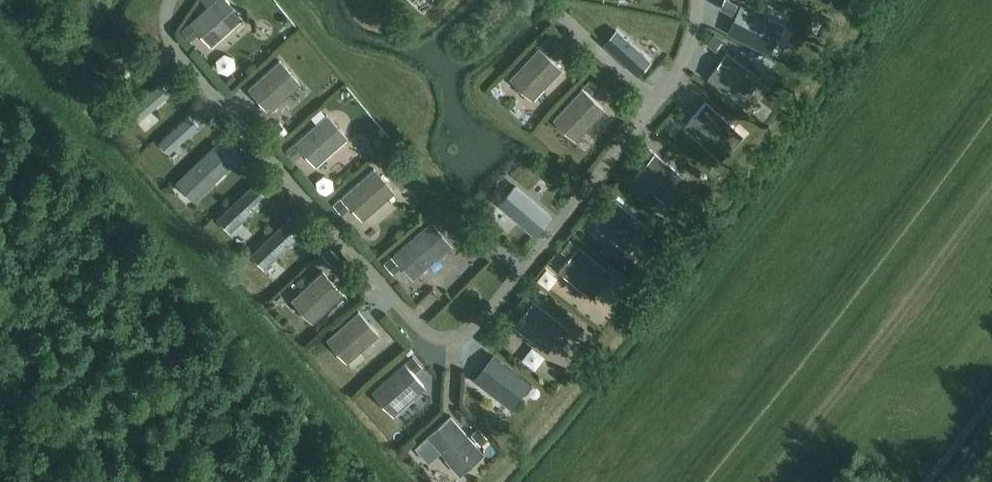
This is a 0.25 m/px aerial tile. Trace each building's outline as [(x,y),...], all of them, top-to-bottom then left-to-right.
[(189,22),(211,45),(244,16),(231,0),(213,0),(189,22)] [(748,8),(761,11),(762,7),(778,10),(780,0),(750,0),(748,8)] [(741,5),(727,32),(762,49),(776,22),(741,5)] [(616,29),(603,43),(637,74),(650,60),(616,29)] [(547,39),(541,45),(550,53),(556,47),(547,39)] [(144,47),(108,59),(113,73),(149,61),(144,47)] [(539,48),(511,77),(533,97),(560,68),(539,48)] [(223,49),(211,64),(225,75),(237,59),(223,49)] [(726,52),(708,77),(742,102),(760,78),(726,52)] [(280,58),(247,87),(269,111),(301,82),(280,58)] [(590,80),(585,86),(594,94),(599,88),(590,80)] [(159,83),(131,108),(140,119),(169,93),(159,83)] [(604,109),(582,88),(555,118),(576,138),(604,109)] [(724,144),(724,142),(727,139),(730,137),(733,134),(734,131),(735,129),(706,102),(686,124),(706,143),(707,145),(714,152),(718,151),(724,144)] [(326,111),(294,141),(316,165),(348,136),(326,111)] [(188,115),(159,141),(169,152),(198,126),(188,115)] [(217,142),(181,175),(199,194),(234,161),(217,142)] [(639,155),(645,160),(652,151),(646,146),(639,155)] [(686,178),(655,153),(636,176),(667,201),(686,178)] [(373,166),(341,195),(362,218),(394,191),(373,166)] [(325,169),(310,178),(319,193),(334,185),(325,169)] [(254,183),(217,217),(230,231),(267,197),(254,183)] [(516,184),(499,204),(535,235),(552,215),(516,184)] [(599,203),(605,208),(613,199),(607,194),(599,203)] [(647,226),(615,201),(597,224),(628,249),(647,226)] [(287,219),(251,253),(264,267),(300,233),(287,219)] [(430,224),(394,255),(414,277),(450,246),(430,224)] [(569,240),(562,249),(568,254),(576,245),(569,240)] [(609,272),(578,246),(559,270),(591,295),(609,272)] [(324,271),(292,299),(311,321),(343,293),(324,271)] [(540,303),(520,327),(555,355),(575,331),(540,303)] [(359,311),(327,339),(346,361),(378,333),(359,311)] [(533,364),(541,353),(530,345),(522,356),(533,364)] [(494,355),(475,378),(507,404),(526,381),(494,355)] [(405,363),(373,391),(393,414),(425,386),(405,363)] [(450,416),(428,435),(447,456),(447,458),(454,466),(456,466),(463,460),(464,458),(467,454),(471,453),(473,451),(475,448),(477,446),(450,416)]
